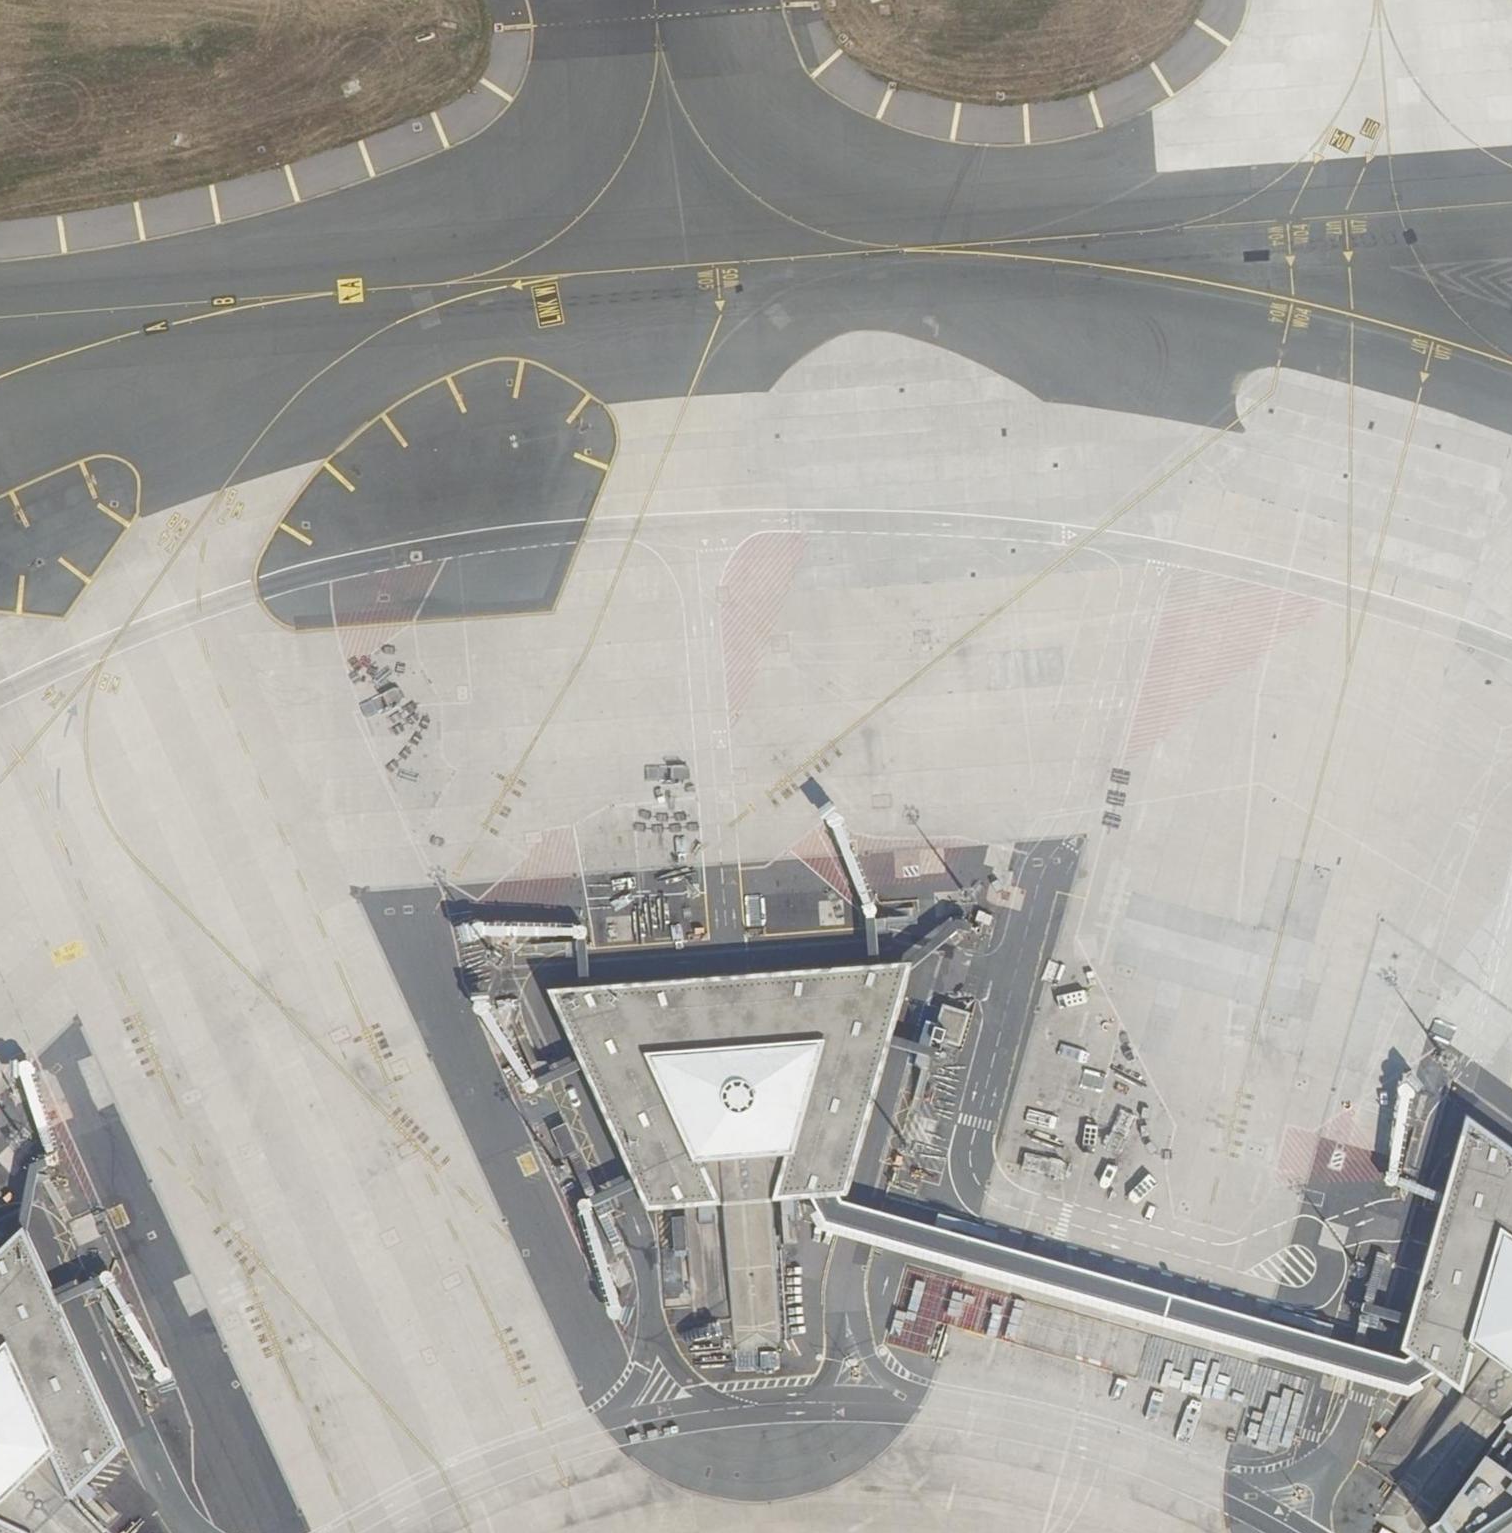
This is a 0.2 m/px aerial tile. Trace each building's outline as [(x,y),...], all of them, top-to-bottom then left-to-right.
[(911,967),(913,961),(876,964),(585,985),(540,989),(577,1070),(632,1189),(641,1211),(679,1207),(688,1303),(694,1310),(729,1309),(731,1347),(744,1350),(748,1351),(756,1350),(759,1351),(767,1347),(777,1342),(779,1341),(768,1201),(784,1199),(812,1197),(839,1195),(846,1194),(890,1043),(911,967)] [(960,1044),(968,1009),(940,1003),(936,1022),(925,1019),(919,1043),(930,1045),(932,1037),(942,1040),(960,1044)] [(1468,1117),(1444,1196),(1410,1322),(1401,1355),(1407,1359),(1426,1373),(1433,1377),(1366,1469),(1395,1494),(1373,1526),(1379,1530),(1384,1532),(1422,1532),(1436,1517),(1454,1532),(1473,1532),(1511,1507),(1511,1145),(1505,1140),(1468,1117)] [(839,1195),(812,1197),(828,1222),(1405,1383),(1426,1373),(1407,1359),(1405,1360),(844,1202),(839,1195)] [(64,1501),(69,1497),(91,1475),(120,1447),(52,1300),(21,1231),(19,1226),(0,1244),(0,1532),(97,1532),(64,1501)] [(1473,1532),(1511,1532),(1511,1507),(1473,1532)]
